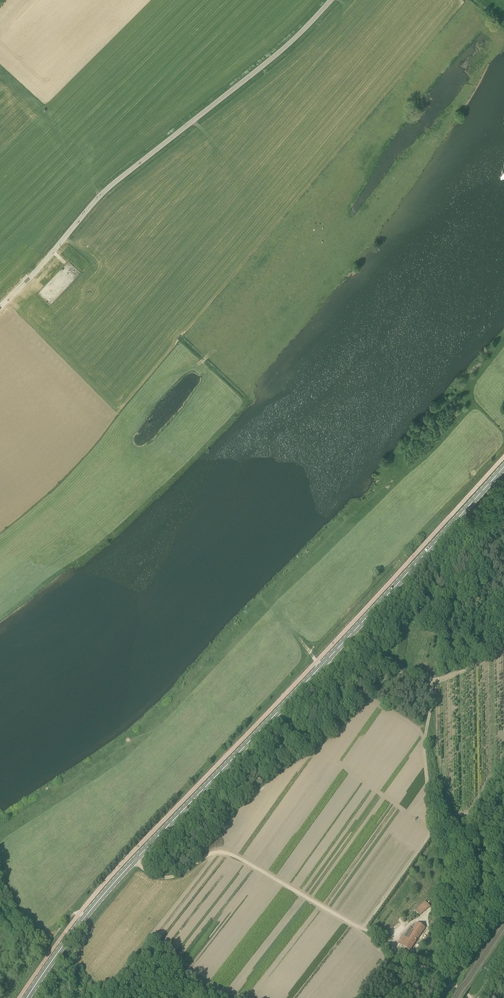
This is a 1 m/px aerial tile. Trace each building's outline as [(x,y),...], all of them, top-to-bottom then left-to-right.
[(420,915),(431,906),(425,900),(415,910),(420,915)] [(402,946),(410,951),(425,928),(418,923),(413,930),(410,928),(405,935),(404,935),(398,943),(402,946)]
